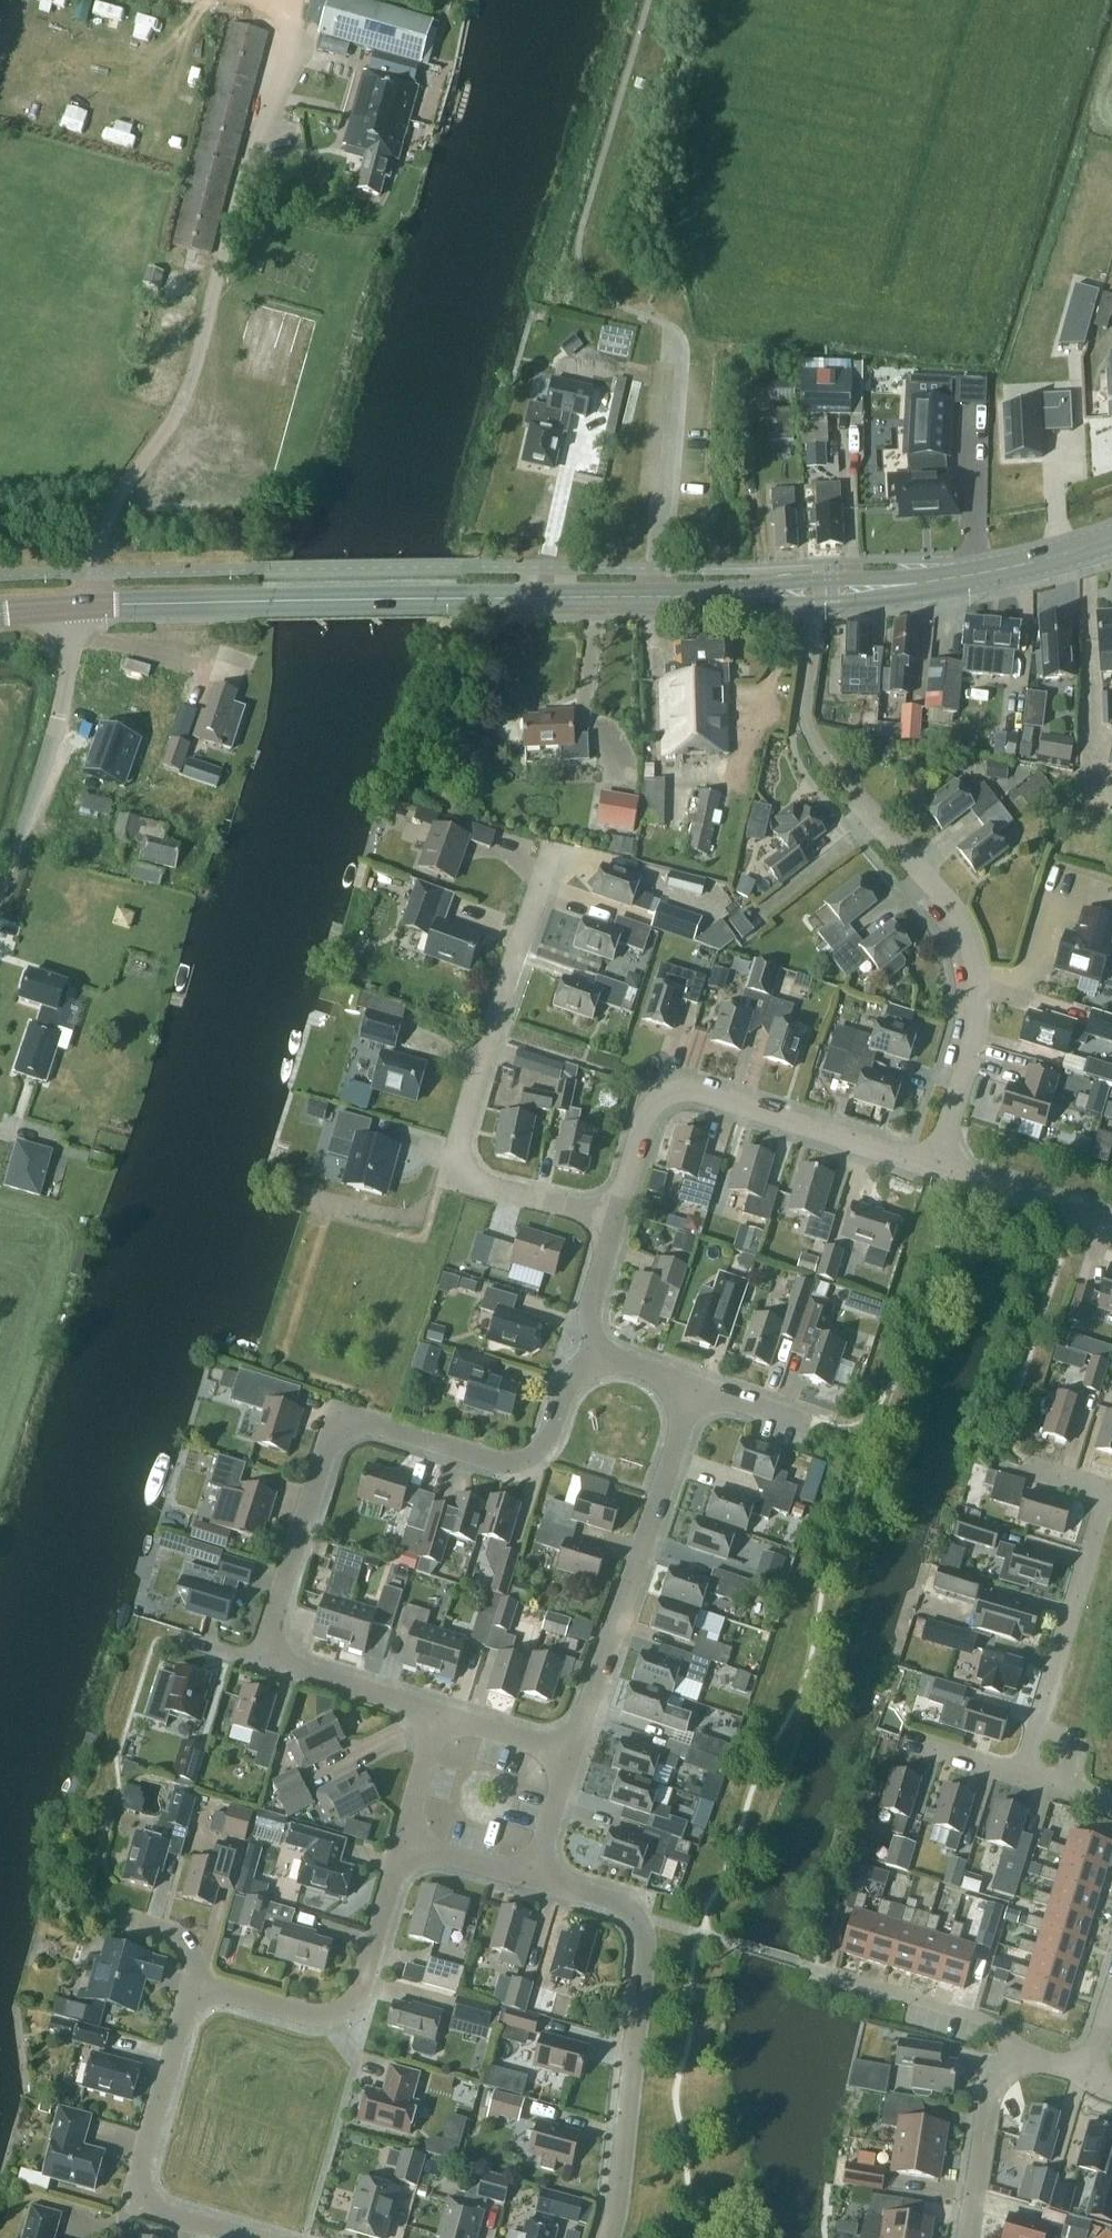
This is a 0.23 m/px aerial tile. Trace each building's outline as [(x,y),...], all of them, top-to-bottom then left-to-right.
[(315,35),(422,63),(433,20),(360,0),(325,0),(315,35)] [(173,245),(209,255),(267,34),(231,25),(173,245)] [(365,153),(360,173),(355,190),(381,197),(386,177),(390,178),(395,160),(399,161),(419,85),(362,70),(341,146),(365,153)] [(1065,324),(1058,346),(1084,345),(1100,291),(1075,285),(1075,288),(1081,289),(1071,325),(1065,324)] [(573,336),(562,345),(571,355),(581,347),(573,336)] [(803,378),(802,416),(803,416),(803,413),(850,414),(850,416),(851,416),(851,379),(803,378)] [(586,418),(593,389),(553,380),(547,409),(548,410),(544,428),(532,425),(524,462),(553,468),(558,446),(561,447),(564,434),(567,435),(571,415),(586,418)] [(767,383),(767,401),(794,401),(794,382),(767,383)] [(1073,429),(1071,392),(1054,393),(1055,406),(1041,406),(1041,402),(1003,403),(1005,462),(1043,460),(1042,430),(1070,428),(1070,429),(1073,429)] [(940,458),(948,458),(951,399),(914,397),(911,456),(912,456),(940,458)] [(794,441),(792,409),(770,411),(772,442),(794,441)] [(811,445),(812,466),(831,466),(830,444),(811,445)] [(907,457),(908,474),(910,474),(910,479),(891,480),(892,502),(899,501),(900,518),(920,517),(920,519),(922,519),(922,517),(929,517),(929,519),(931,519),(930,517),(958,516),(957,494),(950,495),(949,478),(941,478),(940,458),(912,456),(911,456),(907,457)] [(816,510),(818,547),(843,546),(839,483),(815,485),(816,510)] [(775,526),(776,549),(798,548),(796,512),(795,512),(794,489),(771,490),(773,513),(771,513),(771,526),(775,526)] [(1040,617),(1043,653),(1037,654),(1038,677),(1045,676),(1045,680),(1075,677),(1070,614),(1040,617)] [(932,661),(927,709),(930,709),(955,712),(958,712),(962,673),(1011,678),(1014,652),(1017,652),(1019,624),(967,619),(964,647),(965,647),(964,664),(932,661)] [(1101,655),(1111,654),(1111,619),(1098,620),(1101,655)] [(842,692),(880,694),(881,669),(862,668),(862,657),(871,658),(873,623),(849,622),(847,668),(843,668),(842,692)] [(896,622),(895,639),(893,640),(889,694),(909,695),(911,660),(917,661),(919,641),(917,641),(918,624),(896,622)] [(697,754),(730,753),(728,680),(723,680),(723,662),(731,662),(731,637),(693,639),(697,754)] [(693,639),(676,639),(677,663),(665,664),(666,679),(661,680),(663,755),(697,754),(693,639)] [(209,714),(204,712),(194,738),(232,753),(248,712),(236,707),(240,696),(220,688),(209,714)] [(901,725),(898,725),(877,724),(876,738),(919,742),(922,707),(903,706),(901,725)] [(526,749),(561,747),(562,761),(588,759),(587,735),(573,735),(572,710),(552,711),(552,717),(524,718),(526,749)] [(137,738),(101,725),(84,773),(120,786),(137,738)] [(997,755),(1020,757),(1022,732),(999,730),(997,755)] [(1039,757),(1070,762),(1074,741),(1043,736),(1039,757)] [(163,766),(180,773),(190,747),(174,740),(163,766)] [(222,772),(205,766),(199,783),(216,790),(222,772)] [(642,778),(640,824),(665,824),(666,778),(642,778)] [(984,785),(967,798),(955,783),(924,807),(942,830),(968,809),(976,819),(998,803),(984,785)] [(700,790),(686,849),(707,854),(721,794),(700,790)] [(82,797),(79,810),(108,819),(111,806),(82,797)] [(602,797),(597,825),(634,832),(639,803),(602,797)] [(976,819),(985,830),(958,851),(976,873),(1007,849),(997,836),(1014,823),(998,803),(976,819)] [(776,834),(787,848),(766,864),(781,884),(806,865),(797,854),(824,833),(806,810),(801,814),(794,806),(776,820),(783,828),(776,834)] [(115,836),(135,842),(135,839),(146,842),(141,859),(175,868),(181,846),(163,840),(167,826),(122,813),(115,836)] [(490,848),(495,833),(462,821),(457,833),(435,825),(420,868),(453,880),(454,879),(453,878),(467,840),(490,848)] [(613,849),(637,853),(639,838),(616,834),(613,849)] [(131,878),(161,885),(164,871),(135,864),(131,878)] [(594,894),(648,913),(653,897),(636,891),(640,879),(604,867),(594,894)] [(672,873),(668,886),(703,894),(706,881),(672,873)] [(414,894),(403,926),(428,935),(428,934),(433,936),(426,955),(468,970),(480,936),(445,924),(441,922),(451,895),(455,896),(455,895),(412,879),(412,880),(418,883),(414,894)] [(826,905),(837,918),(818,934),(824,942),(832,953),(854,936),(846,925),(875,903),(857,880),(826,905)] [(127,894),(123,907),(137,911),(141,899),(127,894)] [(660,907),(653,929),(694,943),(701,921),(660,907)] [(1056,969),(1082,977),(1078,992),(1095,997),(1099,982),(1100,983),(1111,946),(1109,945),(1111,937),(1111,918),(1085,910),(1077,935),(1067,932),(1056,969)] [(729,922),(743,939),(753,931),(740,914),(729,922)] [(618,917),(613,930),(585,920),(575,947),(612,960),(618,943),(644,952),(652,929),(618,917)] [(901,954),(900,953),(910,946),(892,923),(863,946),(854,936),(832,953),(833,953),(830,956),(848,979),(871,960),(879,970),(880,969),(887,977),(892,977),(905,967),(906,961),(901,954)] [(824,942),(816,949),(825,960),(830,956),(833,953),(832,953),(824,942)] [(779,968),(761,962),(752,991),(770,997),(779,968)] [(656,983),(644,1021),(671,1029),(681,998),(698,1004),(706,978),(679,969),(662,964),(656,983)] [(719,992),(725,972),(713,969),(707,988),(719,992)] [(67,983),(30,972),(30,975),(26,973),(21,987),(25,988),(22,1001),(44,1007),(39,1025),(32,1023),(16,1074),(48,1084),(64,1033),(58,1031),(71,988),(66,987),(67,983)] [(565,978),(555,1006),(592,1019),(598,1002),(621,1010),(621,1009),(629,987),(597,976),(593,988),(565,978)] [(629,987),(621,1009),(630,1013),(638,990),(629,987)] [(774,1030),(765,1059),(793,1068),(804,1030),(788,1025),(794,1006),(771,998),(762,1026),(774,1030)] [(713,1042),(740,1051),(752,1014),(724,1005),(713,1042)] [(368,1012),(360,1038),(394,1048),(402,1020),(368,1011),(368,1012)] [(1086,1034),(1087,1035),(1111,1043),(1111,1017),(1093,1011),(1087,1029),(1086,1034)] [(1030,1012),(1021,1042),(1065,1056),(1066,1054),(1070,1040),(1084,1045),(1087,1035),(1086,1034),(1087,1029),(1075,1025),(1076,1022),(1059,1017),(1058,1021),(1030,1012)] [(848,1054),(872,1062),(875,1050),(908,1060),(917,1033),(880,1021),(874,1038),(855,1031),(853,1038),(835,1032),(830,1048),(848,1054)] [(848,1054),(831,1049),(825,1069),(842,1075),(841,1077),(860,1083),(855,1099),(893,1111),(901,1083),(868,1073),(872,1062),(848,1054)] [(374,1084),(372,1088),(417,1101),(426,1066),(382,1054),(378,1069),(374,1068),(370,1071),(368,1079),(370,1083),(374,1084)] [(1085,1074),(1111,1083),(1111,1066),(1090,1060),(1089,1062),(1085,1074)] [(558,1083),(562,1069),(542,1063),(537,1078),(558,1084),(558,1083)] [(553,1110),(566,1113),(554,1169),(584,1175),(585,1170),(587,1170),(590,1160),(588,1159),(593,1132),(578,1128),(581,1112),(570,1110),(579,1067),(567,1064),(562,1084),(558,1083),(558,1084),(553,1110)] [(1010,1085),(1000,1117),(1018,1123),(1020,1118),(1028,1121),(1023,1137),(1040,1142),(1045,1126),(1054,1098),(1052,1098),(1059,1077),(1031,1068),(1025,1090),(1010,1085)] [(1097,1085),(1089,1112),(1101,1116),(1110,1089),(1097,1085)] [(550,1111),(553,1096),(525,1090),(522,1105),(523,1106),(521,1116),(502,1113),(499,1128),(501,1128),(495,1156),(526,1163),(535,1119),(534,1119),(536,1108),(550,1111)] [(349,1108),(369,1114),(372,1101),(353,1095),(349,1108)] [(326,1108),(309,1103),(305,1120),(322,1125),(326,1108)] [(394,1166),(399,1147),(367,1138),(371,1121),(339,1112),(332,1139),(358,1146),(347,1186),(381,1195),(390,1165),(394,1166)] [(709,1139),(678,1130),(667,1171),(686,1176),(679,1200),(705,1208),(713,1177),(698,1173),(709,1139)] [(1095,1156),(1111,1160),(1111,1156),(1111,1133),(1102,1130),(1095,1156)] [(54,1154),(27,1146),(23,1162),(21,1162),(18,1169),(14,1168),(8,1189),(42,1199),(54,1154)] [(744,1214),(769,1221),(778,1191),(765,1187),(774,1158),(746,1150),(738,1176),(733,1174),(729,1189),(750,1195),(744,1214)] [(804,1236),(827,1243),(835,1217),(822,1214),(834,1176),(802,1166),(788,1211),(810,1217),(804,1236)] [(842,1237),(889,1252),(899,1221),(872,1212),(872,1210),(853,1204),(842,1237)] [(749,1228),(743,1249),(755,1253),(762,1232),(749,1228)] [(513,1262),(554,1275),(564,1243),(521,1230),(516,1247),(494,1240),(486,1266),(509,1273),(513,1262)] [(817,1276),(834,1281),(843,1252),(826,1246),(817,1276)] [(818,1258),(801,1253),(797,1266),(814,1271),(818,1258)] [(446,1285),(479,1292),(481,1280),(467,1277),(471,1258),(453,1254),(446,1285)] [(756,1259),(744,1255),(740,1266),(752,1270),(756,1259)] [(669,1321),(679,1290),(687,1267),(661,1259),(654,1281),(637,1275),(623,1317),(655,1328),(658,1318),(669,1321)] [(1111,1312),(1111,1266),(1102,1296),(1093,1293),(1094,1291),(1079,1287),(1068,1320),(1083,1325),(1089,1304),(1098,1307),(1111,1312)] [(698,1299),(685,1338),(714,1348),(719,1336),(729,1340),(738,1314),(749,1283),(733,1278),(727,1276),(720,1295),(717,1305),(700,1300),(698,1299)] [(798,1280),(791,1302),(783,1324),(755,1314),(740,1357),(770,1367),(780,1336),(795,1341),(814,1286),(798,1280)] [(489,1341),(530,1353),(540,1321),(512,1313),(517,1298),(487,1289),(481,1310),(497,1315),(489,1341)] [(799,1376),(831,1387),(846,1345),(823,1337),(834,1305),(810,1297),(794,1345),(808,1350),(799,1376)] [(446,1328),(431,1323),(426,1338),(441,1343),(446,1328)] [(420,1344),(416,1357),(438,1364),(442,1351),(420,1344)] [(1070,1353),(1058,1349),(1054,1363),(1066,1366),(1070,1353)] [(483,1407),(511,1416),(520,1387),(482,1376),(487,1361),(457,1352),(449,1377),(472,1384),(465,1405),(482,1411),(483,1407)] [(1082,1388),(1100,1394),(1110,1362),(1092,1357),(1082,1388)] [(233,1391),(232,1394),(237,1403),(264,1412),(255,1444),(287,1453),(295,1426),(297,1427),(302,1411),(295,1409),(301,1388),(256,1374),(241,1369),(239,1374),(233,1391)] [(1049,1416),(1043,1435),(1068,1443),(1081,1402),(1056,1394),(1054,1398),(1051,1397),(1046,1400),(1043,1410),(1046,1415),(1049,1416)] [(1111,1455),(1111,1413),(1108,1412),(1096,1451),(1111,1455)] [(763,1492),(793,1502),(798,1488),(785,1483),(788,1475),(775,1470),(781,1453),(743,1440),(734,1468),(764,1478),(759,1491),(763,1492)] [(209,1525),(213,1527),(231,1533),(232,1531),(260,1540),(269,1509),(272,1510),(276,1495),(240,1484),(246,1464),(218,1456),(209,1487),(220,1490),(209,1525)] [(407,1527),(424,1532),(435,1496),(408,1488),(410,1479),(368,1466),(358,1498),(400,1511),(403,1503),(413,1507),(407,1527)] [(985,1485),(994,1488),(990,1501),(1022,1510),(1019,1521),(1063,1534),(1072,1505),(1027,1492),(1026,1497),(1022,1496),(1026,1481),(989,1470),(985,1485)] [(550,1500),(543,1522),(574,1532),(577,1522),(611,1532),(620,1505),(603,1499),(607,1486),(586,1479),(577,1509),(550,1500)] [(805,1486),(800,1500),(813,1504),(817,1490),(805,1486)] [(759,1504),(717,1490),(707,1518),(746,1531),(751,1514),(768,1520),(772,1510),(788,1515),(793,1502),(763,1492),(759,1504)] [(448,1535),(474,1543),(485,1504),(457,1496),(453,1511),(435,1505),(420,1554),(419,1558),(440,1564),(448,1535)] [(480,1535),(508,1544),(520,1505),(492,1497),(480,1535)] [(956,1537),(994,1549),(1000,1530),(962,1518),(956,1537)] [(688,1547),(727,1559),(736,1532),(698,1519),(688,1547)] [(574,1532),(543,1522),(536,1544),(563,1552),(558,1569),(595,1580),(604,1553),(571,1542),(574,1532)] [(208,1543),(226,1548),(231,1533),(213,1527),(208,1543)] [(185,1557),(219,1568),(224,1551),(190,1541),(185,1557)] [(1028,1588),(1030,1581),(1047,1587),(1056,1559),(1018,1547),(1000,1542),(995,1557),(1004,1560),(998,1579),(1028,1588)] [(415,1570),(419,1558),(420,1554),(395,1546),(390,1563),(415,1570)] [(326,1595),(313,1637),(328,1642),(329,1640),(339,1644),(352,1603),(366,1557),(340,1549),(334,1570),(326,1595)] [(504,1550),(491,1593),(506,1597),(519,1555),(504,1550)] [(187,1609),(227,1621),(234,1596),(238,1582),(248,1585),(254,1566),(225,1557),(219,1575),(187,1565),(178,1593),(191,1597),(187,1609)] [(763,1557),(755,1581),(776,1588),(784,1564),(763,1557)] [(941,1568),(935,1587),(976,1600),(981,1581),(941,1568)] [(662,1596),(700,1609),(706,1593),(724,1599),(727,1589),(749,1597),(754,1583),(714,1569),(710,1582),(671,1569),(662,1596)] [(352,1603),(339,1644),(350,1647),(349,1649),(364,1653),(373,1624),(392,1629),(403,1592),(385,1586),(377,1611),(352,1603)] [(978,1609),(972,1629),(991,1635),(1018,1643),(1021,1635),(1032,1638),(1040,1610),(998,1598),(997,1600),(987,1597),(982,1596),(978,1609)] [(485,1648),(499,1653),(487,1691),(515,1700),(527,1661),(510,1656),(516,1638),(507,1635),(508,1632),(510,1633),(519,1603),(501,1597),(496,1612),(485,1646),(485,1648)] [(652,1628),(690,1641),(699,1613),(661,1600),(652,1628)] [(416,1667),(427,1671),(440,1631),(426,1627),(431,1613),(405,1604),(396,1631),(407,1646),(401,1665),(416,1669),(416,1667)] [(470,1642),(485,1646),(496,1612),(481,1608),(470,1642)] [(542,1630),(565,1637),(570,1620),(547,1613),(542,1630)] [(947,1627),(942,1642),(972,1651),(976,1636),(947,1627)] [(427,1671),(438,1674),(437,1676),(452,1680),(466,1639),(440,1631),(427,1671)] [(692,1655),(726,1667),(732,1649),(698,1638),(692,1655)] [(643,1653),(634,1681),(672,1694),(678,1677),(703,1686),(711,1662),(676,1650),(672,1663),(656,1658),(643,1653)] [(985,1681),(982,1689),(1001,1695),(1004,1687),(1016,1690),(1025,1662),(987,1651),(978,1679),(985,1681)] [(521,1692),(549,1701),(559,1670),(580,1676),(584,1664),(550,1653),(548,1659),(533,1654),(521,1692)] [(160,1673),(147,1716),(166,1722),(165,1726),(167,1726),(171,1712),(199,1721),(205,1702),(202,1701),(209,1678),(210,1679),(210,1677),(179,1668),(176,1676),(159,1671),(159,1672),(160,1673)] [(739,1672),(733,1688),(745,1693),(751,1676),(739,1672)] [(922,1675),(920,1685),(934,1690),(931,1701),(945,1705),(946,1702),(962,1707),(963,1701),(967,1689),(937,1680),(922,1675)] [(633,1684),(623,1712),(673,1729),(686,1733),(686,1732),(691,1718),(679,1714),(667,1710),(671,1697),(633,1684)] [(254,1766),(269,1771),(280,1737),(265,1733),(276,1698),(244,1688),(232,1726),(254,1733),(248,1751),(258,1754),(254,1766)] [(945,1705),(939,1724),(963,1731),(1001,1742),(1009,1714),(971,1703),(963,1701),(962,1707),(946,1702),(945,1705)] [(333,1745),(344,1739),(331,1715),(293,1736),(297,1744),(289,1748),(301,1772),(337,1752),(333,1745)] [(717,1757),(722,1759),(729,1762),(734,1747),(694,1733),(689,1748),(691,1748),(708,1754),(717,1757)] [(675,1770),(679,1759),(623,1740),(614,1767),(652,1780),(657,1764),(675,1770)] [(178,1777),(195,1782),(204,1750),(187,1745),(178,1777)] [(703,1769),(708,1754),(691,1748),(689,1748),(685,1761),(684,1763),(703,1769)] [(722,1759),(717,1757),(711,1772),(708,1782),(720,1787),(729,1762),(722,1759)] [(272,1782),(280,1796),(303,1782),(295,1769),(272,1782)] [(892,1833),(903,1836),(921,1780),(893,1771),(881,1810),(897,1815),(892,1833)] [(648,1827),(683,1839),(688,1823),(670,1816),(672,1807),(656,1802),(660,1788),(621,1774),(612,1802),(652,1815),(648,1827)] [(335,1810),(340,1821),(379,1800),(366,1776),(355,1782),(351,1775),(316,1793),(326,1814),(335,1810)] [(146,1811),(150,1787),(128,1783),(123,1807),(146,1811)] [(304,1786),(278,1799),(288,1817),(313,1803),(304,1786)] [(945,1849),(956,1852),(974,1796),(946,1788),(934,1826),(950,1831),(945,1849)] [(170,1816),(168,1824),(187,1829),(188,1830),(196,1800),(174,1794),(169,1815),(170,1816)] [(999,1804),(987,1842),(1005,1848),(993,1885),(1016,1892),(1014,1898),(1015,1899),(1033,1837),(1027,1854),(1015,1850),(1020,1833),(1027,1812),(999,1804)] [(222,1834),(245,1841),(253,1813),(230,1806),(222,1834)] [(254,1825),(283,1834),(287,1818),(258,1809),(254,1825)] [(371,1841),(375,1825),(351,1818),(347,1834),(371,1841)] [(292,1825),(287,1845),(308,1851),(307,1855),(306,1855),(298,1885),(326,1893),(325,1896),(339,1899),(339,1897),(345,1898),(353,1868),(339,1864),(346,1841),(292,1825)] [(1054,1832),(1045,1829),(1039,1847),(1048,1850),(1054,1832)] [(671,1838),(648,1830),(646,1835),(644,1841),(612,1830),(603,1857),(635,1868),(632,1876),(649,1882),(652,1874),(660,1877),(666,1859),(665,1858),(671,1838)] [(1064,1858),(1064,1856),(1107,1869),(1111,1853),(1111,1843),(1072,1831),(1067,1848),(1051,1843),(1047,1854),(1064,1858)] [(136,1834),(123,1881),(153,1889),(158,1871),(161,1861),(165,1862),(167,1854),(170,1843),(145,1836),(136,1834)] [(885,1864),(907,1871),(916,1843),(894,1836),(885,1864)] [(691,1845),(680,1841),(676,1852),(688,1857),(691,1845)] [(234,1893),(245,1850),(219,1843),(213,1864),(194,1859),(184,1897),(213,1906),(218,1889),(234,1893)] [(1032,1864),(1028,1874),(1056,1883),(1057,1880),(1100,1893),(1107,1869),(1064,1856),(1064,1858),(1060,1872),(1032,1864)] [(944,1884),(960,1888),(968,1863),(951,1858),(944,1884)] [(850,1863),(844,1884),(859,1888),(865,1867),(850,1863)] [(247,1896),(247,1895),(250,1897),(257,1871),(244,1867),(237,1893),(247,1896)] [(1033,1902),(1049,1907),(1050,1904),(1093,1916),(1100,1893),(1057,1880),(1056,1883),(1057,1883),(1052,1896),(1036,1891),(1033,1902)] [(462,1930),(470,1902),(451,1897),(452,1893),(424,1885),(409,1936),(437,1944),(443,1925),(462,1930)] [(928,1932),(915,1975),(939,1982),(952,1940),(949,1939),(936,1935),(940,1922),(941,1918),(949,1891),(938,1887),(930,1915),(925,1931),(928,1932)] [(854,1911),(842,1953),(867,1960),(879,1918),(877,1917),(863,1913),(868,1896),(861,1894),(857,1893),(852,1910),(854,1911)] [(271,1903),(250,1897),(247,1896),(239,1926),(238,1927),(262,1934),(271,1903)] [(879,1918),(867,1960),(891,1967),(904,1925),(901,1924),(906,1908),(892,1904),(881,1900),(877,1917),(879,1918)] [(983,1927),(998,1932),(1006,1906),(991,1901),(983,1927)] [(1025,1926),(1042,1931),(1042,1929),(1085,1942),(1093,1916),(1050,1904),(1049,1907),(1045,1921),(1029,1916),(1025,1926)] [(501,1961),(522,1967),(533,1929),(526,1927),(529,1915),(503,1907),(491,1949),(503,1952),(501,1961)] [(904,1925),(891,1967),(915,1975),(928,1932),(925,1931),(911,1927),(916,1911),(906,1908),(901,1924),(904,1925)] [(316,1933),(276,1922),(271,1939),(281,1942),(276,1958),(324,1972),(332,1943),(315,1938),(316,1933)] [(952,1940),(939,1982),(964,1990),(977,1947),(960,1942),(965,1925),(954,1922),(953,1926),(949,1939),(952,1940)] [(584,1976),(596,1934),(572,1927),(569,1939),(561,1937),(551,1975),(571,1981),(573,1973),(584,1976)] [(1018,1951),(1034,1955),(1035,1953),(1078,1966),(1085,1942),(1042,1929),(1042,1931),(1038,1945),(1021,1940),(1018,1951)] [(72,2002),(68,2017),(100,2025),(107,1999),(134,2006),(142,1977),(160,1982),(165,1962),(150,1957),(109,1945),(104,1960),(89,1956),(88,1959),(97,1961),(88,1992),(80,1990),(78,1996),(95,2000),(93,2008),(72,2002)] [(1011,1975),(1027,1980),(1028,1977),(1071,1990),(1078,1966),(1035,1953),(1034,1955),(1035,1955),(1031,1969),(1014,1964),(1011,1975)] [(422,1983),(458,1993),(465,1968),(429,1958),(422,1983)] [(1063,2015),(1070,1993),(1071,1990),(1028,1977),(1027,1980),(1023,1993),(1007,1988),(1004,1999),(1021,2004),(1022,2002),(1063,2015)] [(504,2007),(525,2012),(532,1984),(512,1978),(504,2007)] [(551,2014),(551,2012),(563,2016),(568,1997),(557,1994),(557,1992),(536,1986),(530,2007),(551,2014)] [(494,2008),(459,1998),(453,2016),(489,2026),(494,2008)] [(416,2037),(413,2049),(415,2053),(431,2057),(435,2055),(437,2045),(435,2042),(442,2012),(412,2004),(412,2008),(394,2003),(388,2026),(405,2031),(404,2034),(416,2037)] [(499,2038),(527,2046),(531,2032),(535,2034),(540,2017),(508,2008),(499,2038)] [(49,2031),(70,2037),(75,2021),(53,2016),(49,2031)] [(74,2041),(104,2049),(109,2032),(79,2024),(74,2041)] [(534,2067),(579,2079),(588,2047),(543,2035),(534,2067)] [(917,2095),(928,2097),(931,2095),(932,2090),(952,2094),(957,2063),(925,2058),(927,2044),(901,2040),(897,2064),(916,2067),(913,2088),(915,2088),(915,2093),(917,2095)] [(84,2088),(128,2100),(138,2066),(94,2053),(84,2088)] [(412,2102),(419,2075),(391,2067),(384,2094),(367,2089),(358,2121),(409,2135),(418,2103),(412,2102)] [(486,2069),(481,2085),(494,2089),(499,2070),(486,2067),(486,2069)] [(872,2077),(870,2092),(886,2094),(889,2079),(872,2077)] [(524,2099),(494,2092),(487,2117),(508,2123),(510,2113),(520,2116),(524,2099)] [(887,2097),(882,2125),(899,2128),(896,2145),(943,2153),(947,2126),(928,2123),(917,2121),(920,2102),(887,2097)] [(59,2106),(50,2140),(52,2141),(43,2175),(22,2169),(18,2183),(48,2191),(51,2181),(95,2192),(106,2151),(85,2145),(93,2115),(59,2106)] [(1017,2152),(1050,2162),(1058,2133),(1055,2132),(1060,2115),(1034,2107),(1029,2125),(1026,2124),(1017,2152)] [(575,2122),(577,2113),(555,2109),(554,2119),(575,2122)] [(580,2135),(539,2123),(530,2153),(543,2157),(540,2168),(554,2171),(557,2160),(572,2165),(580,2135)] [(1097,2173),(1086,2216),(1111,2223),(1111,2130),(1090,2124),(1077,2168),(1097,2173)] [(425,2144),(422,2155),(440,2159),(457,2164),(461,2147),(444,2142),(434,2139),(425,2144)] [(896,2145),(892,2172),(939,2180),(943,2153),(896,2145)] [(395,2180),(417,2186),(425,2156),(403,2150),(395,2180)] [(843,2184),(883,2191),(887,2170),(847,2164),(843,2184)] [(1057,2176),(1038,2170),(1027,2167),(1018,2197),(1029,2200),(1048,2206),(1057,2176)] [(456,2200),(449,2198),(437,2237),(472,2237),(473,2237),(477,2237),(484,2212),(487,2200),(504,2204),(510,2181),(484,2174),(481,2185),(473,2183),(471,2190),(465,2194),(459,2192),(456,2200)] [(375,2237),(384,2237),(398,2189),(362,2179),(347,2230),(375,2237)] [(537,2212),(552,2216),(577,2223),(583,2202),(543,2190),(537,2212)] [(855,2237),(863,2237),(930,2237),(933,2221),(922,2219),(902,2216),(904,2200),(874,2195),(872,2207),(871,2213),(870,2213),(860,2237),(855,2236),(855,2237)] [(60,2215),(33,2207),(24,2237),(54,2237),(60,2215)] [(1103,2228),(1091,2225),(1092,2221),(1068,2214),(1061,2237),(1096,2237),(1103,2228)] [(1059,2230),(1049,2227),(1010,2216),(1004,2237),(1057,2237),(1059,2230)] [(510,2233),(508,2237),(555,2237),(558,2228),(528,2220),(523,2236),(510,2233)] [(1100,2237),(1111,2237),(1111,2229),(1100,2237)]
